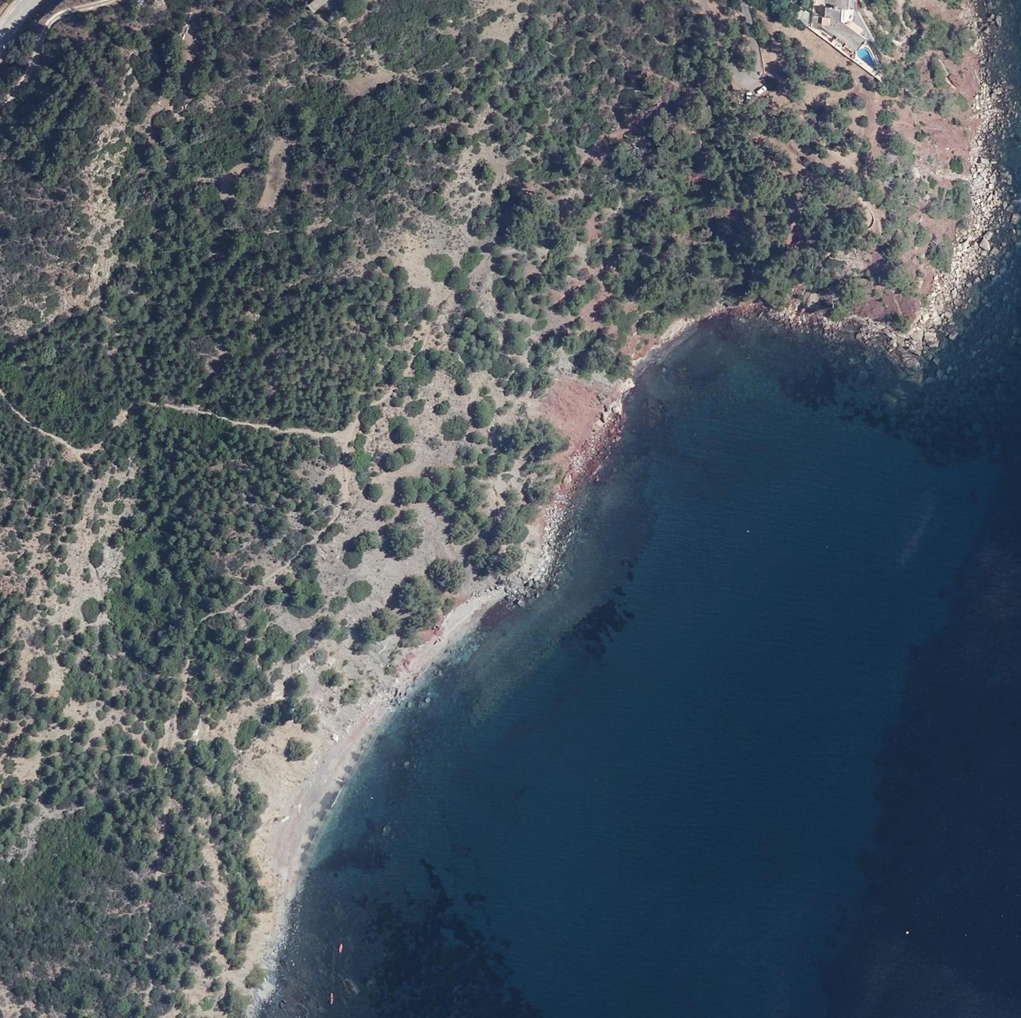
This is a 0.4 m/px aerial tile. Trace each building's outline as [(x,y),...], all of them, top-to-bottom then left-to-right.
[(309,4),(314,11),(328,0),(314,0),(309,4)] [(832,10),(830,9),(829,18),(829,19),(864,43),(873,30),(855,17),(849,12),(849,1),(856,1),(856,0),(833,0),(832,10)] [(860,1),(856,1),(849,1),(849,12),(855,17),(860,9),(860,1)] [(803,5),(798,14),(805,18),(810,9),(803,5)] [(810,9),(805,18),(812,22),(814,10),(811,8),(810,9)]
